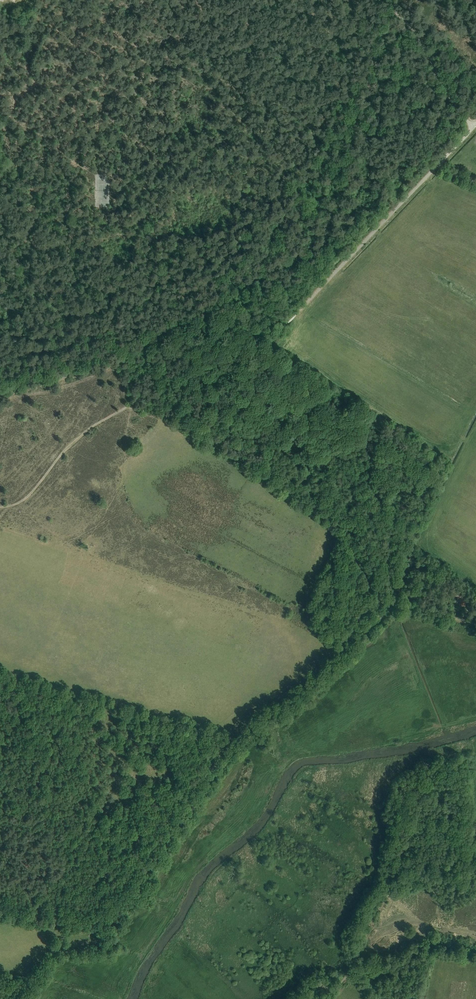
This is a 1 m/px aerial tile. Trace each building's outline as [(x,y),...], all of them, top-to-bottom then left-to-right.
[(459,595),(458,597),(457,601),(461,602),(460,605),(464,606),(466,598),(464,598),(464,596),(462,596),(459,595)]
